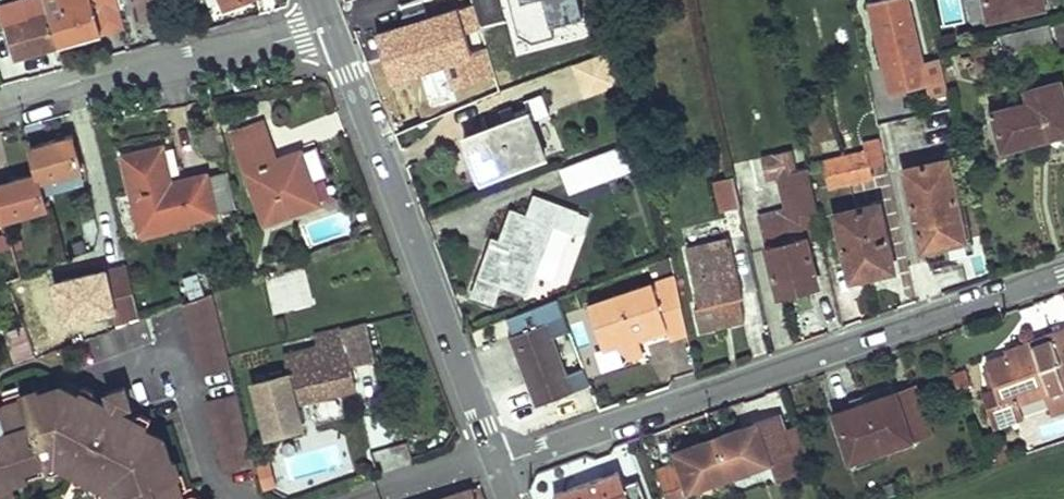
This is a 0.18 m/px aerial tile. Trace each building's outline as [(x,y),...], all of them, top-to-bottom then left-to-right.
[(26,15),(22,0),(0,0),(0,23),(26,15)] [(47,10),(57,46),(79,40),(78,34),(97,29),(99,34),(124,28),(116,0),(44,0),(47,10)] [(578,0),(502,0),(519,56),(588,35),(578,0)] [(871,2),(890,93),(928,85),(909,0),(881,0),(871,2)] [(1041,0),(968,0),(971,20),(988,16),(989,18),(1042,7),(1041,0)] [(472,2),(379,31),(406,117),(499,88),(472,2)] [(57,46),(47,10),(26,15),(6,21),(14,52),(33,47),(34,52),(57,46)] [(1002,44),(1007,67),(1054,56),(1047,26),(1007,35),(1009,43),(1002,44)] [(78,34),(79,40),(99,34),(97,29),(78,34)] [(33,47),(14,52),(15,57),(34,52),(33,47)] [(623,82),(612,51),(581,62),(592,93),(623,82)] [(1063,132),(1063,98),(1059,80),(1026,90),(1029,101),(994,111),(999,131),(994,133),(999,150),(1063,132)] [(468,138),(485,183),(551,159),(534,113),(468,138)] [(232,130),(238,149),(268,138),(261,119),(232,130)] [(60,176),(82,170),(71,134),(48,140),(50,146),(31,151),(37,173),(39,182),(60,176)] [(275,160),(268,138),(238,149),(264,222),(318,203),(310,180),(302,183),(292,154),(275,160)] [(868,152),(823,161),(828,187),(873,178),(871,167),(885,164),(880,139),(866,141),(868,152)] [(48,140),(29,146),(31,151),(50,146),(48,140)] [(633,141),(559,169),(569,194),(643,166),(633,141)] [(318,145),(300,151),(310,180),(328,174),(318,145)] [(161,148),(123,158),(142,232),(214,213),(205,176),(170,185),(161,148)] [(300,151),(292,154),(302,183),(310,180),(300,151)] [(948,160),(905,169),(921,248),(964,240),(948,160)] [(816,211),(807,168),(780,174),(789,216),(762,222),(777,293),(799,289),(797,280),(813,276),(805,238),(800,215),(816,211)] [(225,172),(205,176),(214,213),(233,209),(225,172)] [(5,220),(47,208),(43,196),(39,182),(37,173),(13,179),(14,184),(0,188),(0,202),(5,220)] [(741,207),(734,175),(715,180),(722,211),(741,207)] [(0,183),(0,188),(14,184),(13,179),(0,183)] [(491,248),(474,295),(492,302),(498,285),(526,295),(534,273),(551,280),(569,230),(580,234),(586,217),(534,198),(528,215),(514,210),(502,242),(514,247),(511,255),(491,248)] [(880,204),(835,213),(849,279),(892,269),(880,204)] [(800,215),(805,238),(821,234),(816,211),(800,215)] [(744,296),(730,239),(686,249),(699,304),(695,305),(700,329),(744,318),(739,297),(744,296)] [(514,247),(502,242),(499,251),(511,255),(514,247)] [(115,308),(120,327),(140,319),(127,264),(106,269),(115,308)] [(115,308),(106,269),(53,281),(62,321),(115,308)] [(199,273),(184,279),(190,299),(204,294),(199,273)] [(276,312),(313,302),(306,274),(269,284),(276,312)] [(797,280),(799,289),(815,285),(813,276),(797,280)] [(686,332),(675,279),(588,310),(603,352),(618,346),(632,358),(644,354),(638,336),(665,326),(669,338),(686,332)] [(229,365),(210,292),(204,294),(190,299),(182,302),(200,372),(229,365)] [(554,337),(568,332),(556,299),(540,305),(510,316),(516,334),(511,335),(536,405),(588,387),(581,369),(567,374),(554,337)] [(288,374),(252,382),(265,435),(301,427),(295,403),(355,388),(350,367),(375,360),(366,323),(314,335),(317,346),(283,355),(288,374)] [(984,360),(994,388),(981,393),(987,409),(992,408),(1017,399),(1018,404),(1063,389),(1063,388),(1056,365),(1060,364),(1050,334),(1030,340),(1033,349),(1008,357),(1006,353),(984,360)] [(1006,353),(1008,357),(1033,349),(1030,340),(1005,349),(1006,353)] [(181,493),(175,476),(173,477),(167,461),(170,460),(164,440),(144,431),(147,426),(123,414),(114,417),(106,413),(103,403),(80,391),(78,396),(60,386),(39,393),(38,389),(20,394),(21,398),(3,404),(0,411),(0,417),(1,422),(0,423),(0,483),(40,471),(42,467),(44,463),(43,459),(54,456),(109,483),(112,495),(109,496),(107,498),(178,498),(181,493)] [(853,409),(834,415),(852,469),(884,459),(881,451),(930,435),(914,387),(880,399),(877,391),(850,400),(853,409)] [(235,389),(207,396),(225,467),(253,460),(235,389)] [(992,408),(998,427),(1023,418),(1018,404),(1017,399),(992,408)] [(392,445),(389,416),(365,418),(368,448),(392,445)] [(777,416),(717,437),(729,476),(769,461),(777,484),(798,477),(790,452),(781,428),(777,416)] [(717,437),(676,452),(681,465),(658,472),(664,491),(666,498),(690,498),(689,489),(729,476),(717,437)] [(104,498),(107,498),(109,496),(112,495),(109,483),(54,456),(43,459),(44,463),(42,467),(52,472),(66,467),(92,480),(97,495),(104,498)] [(617,470),(559,492),(562,498),(628,498),(617,470)] [(480,486),(439,498),(485,498),(480,486)]
